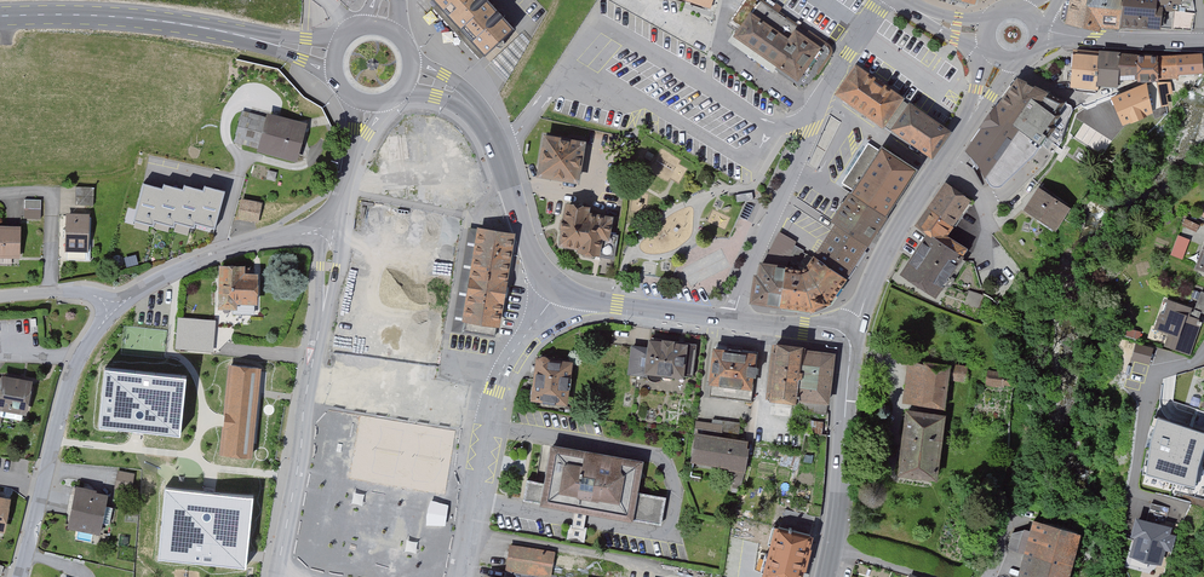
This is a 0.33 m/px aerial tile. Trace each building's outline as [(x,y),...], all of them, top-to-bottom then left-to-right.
[(437,5),(433,8),(480,59),(484,56),(485,57),(515,29),(488,0),(432,0),(437,5)] [(760,0),(744,0),(727,24),(739,32),(736,36),(778,64),(775,68),(804,88),(805,88),(796,82),(799,78),(807,84),(829,54),(830,50),(828,46),(811,35),(812,34),(801,26),(799,28),(760,0)] [(1067,23),(1098,30),(1099,23),(1120,26),(1120,25),(1124,0),(1073,0),(1067,23)] [(1120,25),(1171,30),(1174,11),(1170,10),(1154,9),(1155,0),(1124,0),(1120,25)] [(1154,9),(1170,10),(1171,3),(1178,3),(1179,0),(1155,0),(1154,9)] [(1097,83),(1100,53),(1076,51),(1073,85),(1075,88),(1097,90),(1097,83)] [(1118,76),(1119,55),(1100,53),(1097,83),(1118,83),(1122,82),(1121,78),(1119,76),(1118,76)] [(1139,77),(1138,57),(1138,56),(1119,55),(1118,76),(1119,76),(1121,78),(1139,77)] [(1200,71),(1200,55),(1176,56),(1177,73),(1200,71)] [(1157,73),(1158,77),(1158,78),(1177,77),(1177,73),(1176,56),(1158,57),(1157,73)] [(1138,57),(1139,77),(1158,77),(1157,73),(1158,57),(1138,57)] [(887,116),(900,99),(856,68),(839,93),(882,123),(887,116)] [(1018,76),(991,111),(1039,144),(1045,135),(1042,133),(1054,115),(1051,114),(1057,104),(1045,97),(1048,93),(1035,85),(1033,88),(1027,83),(1018,76)] [(1123,121),(1159,106),(1155,82),(1145,85),(1113,98),(1123,121)] [(946,131),(900,99),(887,116),(890,118),(884,126),(893,131),(895,129),(931,155),(946,131)] [(964,151),(986,179),(989,184),(995,188),(1001,188),(1034,156),(1041,146),(1039,144),(991,111),(979,127),(981,129),(964,151)] [(242,112),(235,140),(292,156),(300,128),(288,125),(289,121),(278,118),(277,122),(242,112)] [(546,138),(540,174),(576,179),(582,143),(546,138)] [(842,183),(853,191),(833,222),(837,225),(866,244),(915,170),(899,159),(901,156),(893,150),(891,153),(882,148),(880,150),(868,142),(842,183)] [(145,183),(133,220),(153,226),(155,221),(174,227),(176,222),(193,227),(195,221),(214,228),(227,188),(204,181),(202,188),(185,182),(183,189),(164,182),(163,188),(145,183)] [(927,210),(949,225),(953,227),(957,221),(954,219),(967,199),(945,184),(927,210)] [(77,206),(95,206),(96,189),(77,188),(77,206)] [(1067,208),(1039,190),(1027,209),(1055,228),(1067,208)] [(24,218),(40,219),(41,200),(24,199),(24,218)] [(243,200),(239,218),(257,221),(260,204),(243,200)] [(607,234),(609,218),(586,214),(587,209),(568,206),(562,243),(581,246),(580,249),(582,250),(581,251),(584,255),(591,256),(595,254),(595,252),(600,252),(600,255),(613,258),(617,235),(607,234)] [(794,206),(789,215),(814,232),(820,223),(794,206)] [(960,255),(965,248),(943,234),(949,225),(927,210),(917,225),(929,234),(960,255)] [(63,229),(63,238),(67,238),(66,259),(88,260),(89,239),(86,239),(87,216),(68,215),(67,229),(63,229)] [(1185,218),(1182,226),(1196,232),(1200,225),(1185,218)] [(866,244),(837,225),(815,256),(845,277),(866,244)] [(12,264),(12,256),(14,256),(14,247),(18,247),(19,228),(0,228),(0,264),(12,264)] [(512,236),(480,231),(466,318),(463,317),(461,330),(495,336),(512,236)] [(780,304),(785,268),(794,246),(796,241),(780,232),(762,265),(760,278),(756,278),(753,300),(780,304)] [(963,257),(960,255),(929,234),(903,274),(935,295),(960,262),(963,264),(965,261),(962,259),(963,257)] [(1179,237),(1172,254),(1182,257),(1188,240),(1179,237)] [(802,270),(813,259),(803,254),(804,251),(794,246),(785,268),(802,270)] [(828,300),(845,277),(815,256),(813,259),(802,270),(785,268),(780,304),(812,309),(829,301),(828,300)] [(234,307),(234,313),(254,313),(254,301),(256,301),(257,274),(243,274),(243,267),(222,267),(221,307),(234,307)] [(964,304),(979,310),(983,296),(969,291),(964,304)] [(1189,352),(1199,324),(1200,324),(1201,322),(1197,320),(1201,311),(1203,312),(1203,293),(1201,292),(1193,313),(1189,311),(1190,309),(1171,303),(1167,314),(1162,312),(1157,327),(1171,332),(1167,344),(1189,352)] [(176,348),(209,351),(211,320),(178,318),(176,348)] [(651,341),(650,349),(633,346),(630,372),(647,374),(651,379),(656,381),(661,378),(663,372),(693,376),(697,344),(664,340),(664,343),(651,341)] [(768,393),(799,397),(805,351),(775,347),(768,393)] [(1139,347),(1135,358),(1149,362),(1152,350),(1139,347)] [(751,401),(757,355),(752,354),(752,352),(741,350),(741,353),(715,349),(709,395),(751,401)] [(833,354),(805,351),(799,397),(797,410),(826,414),(833,354)] [(541,357),(540,360),(534,397),(538,397),(537,401),(549,403),(550,399),(564,401),(570,364),(548,361),(547,358),(544,356),(541,357)] [(950,367),(965,369),(965,367),(910,360),(904,403),(944,408),(950,367)] [(261,366),(229,363),(220,455),(253,458),(261,366)] [(1129,365),(1123,382),(1140,388),(1146,371),(1129,365)] [(187,375),(105,367),(100,426),(181,434),(187,375)] [(989,371),(987,385),(1005,388),(1006,385),(1012,386),(1013,377),(1007,376),(1007,373),(989,371)] [(1,407),(0,414),(0,416),(22,420),(29,382),(20,381),(21,376),(9,374),(8,378),(0,378),(0,389),(2,389),(0,402),(0,406),(1,407)] [(1194,424),(1197,414),(1166,405),(1164,412),(1159,411),(1151,439),(1181,447),(1189,423),(1194,424)] [(792,409),(775,407),(774,415),(791,417),(792,409)] [(935,477),(943,416),(908,412),(900,472),(935,477)] [(813,423),(812,431),(827,434),(828,416),(826,416),(825,424),(813,423)] [(694,434),(697,434),(737,441),(740,423),(713,419),(712,424),(696,422),(694,434)] [(745,442),(737,441),(697,434),(693,460),(728,465),(728,467),(734,468),(732,483),(741,485),(749,458),(749,457),(747,456),(748,450),(745,450),(747,442),(745,442)] [(523,499),(576,509),(575,517),(573,525),(570,525),(567,538),(584,541),(586,528),(583,527),(584,519),(586,510),(661,524),(665,497),(636,491),(641,462),(553,446),(546,483),(527,479),(523,499)] [(130,490),(133,475),(118,472),(115,487),(130,490)] [(211,489),(165,485),(158,556),(244,564),(251,493),(211,489)] [(94,496),(95,491),(78,489),(72,525),(98,529),(99,521),(109,523),(112,507),(102,506),(104,497),(94,496)] [(1151,503),(1146,522),(1164,527),(1169,508),(1151,503)] [(781,527),(810,534),(815,516),(786,509),(781,527)] [(1146,522),(1138,520),(1134,533),(1138,534),(1133,553),(1159,560),(1161,552),(1168,554),(1174,536),(1167,534),(1168,528),(1164,527),(1146,522)] [(1080,535),(1033,521),(1030,531),(1024,554),(1017,576),(1070,576),(1080,535)] [(766,573),(779,576),(798,576),(810,534),(781,527),(778,526),(766,573)] [(1024,554),(1030,531),(1023,530),(1012,533),(1008,549),(1024,554)] [(553,547),(509,541),(504,573),(484,570),(483,576),(549,576),(553,547)]
